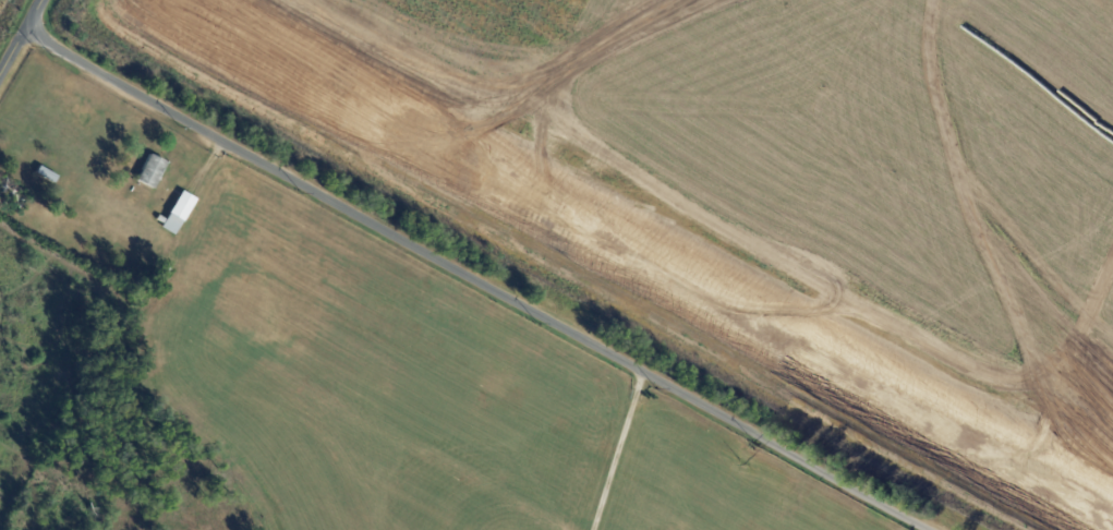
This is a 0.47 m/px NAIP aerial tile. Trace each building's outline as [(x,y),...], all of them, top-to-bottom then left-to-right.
[(152,156),(168,165),(154,192),(137,183),(152,156)] [(39,168),(58,179),(55,185),(36,174),(39,168)] [(12,217),(0,209),(4,201),(0,198),(0,182),(2,179),(7,182),(9,179),(28,191),(25,196),(31,200),(23,214),(16,209),(12,217)] [(62,180),(66,183),(62,191),(58,188),(62,180)] [(187,196),(196,202),(174,237),(161,229),(169,216),(169,215),(183,193),(187,196)]
